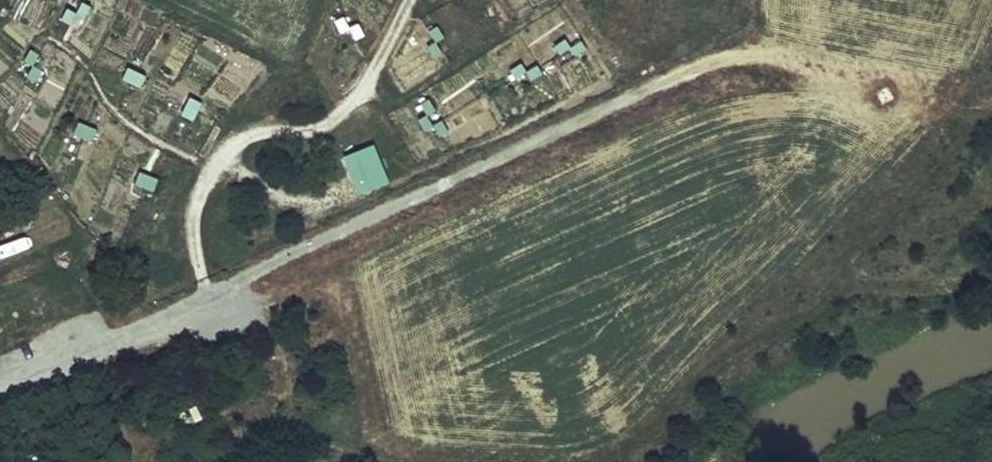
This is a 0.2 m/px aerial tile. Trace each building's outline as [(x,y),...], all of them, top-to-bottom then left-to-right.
[(27,48),(15,74),(34,83),(46,57),(27,48)] [(127,65),(121,78),(140,87),(145,73),(127,65)] [(193,119),(201,101),(188,95),(180,114),(193,119)] [(78,120),(72,133),(91,140),(96,127),(78,120)] [(341,154),(355,194),(388,183),(374,143),(341,154)] [(137,169),(132,182),(153,189),(158,176),(137,169)]
